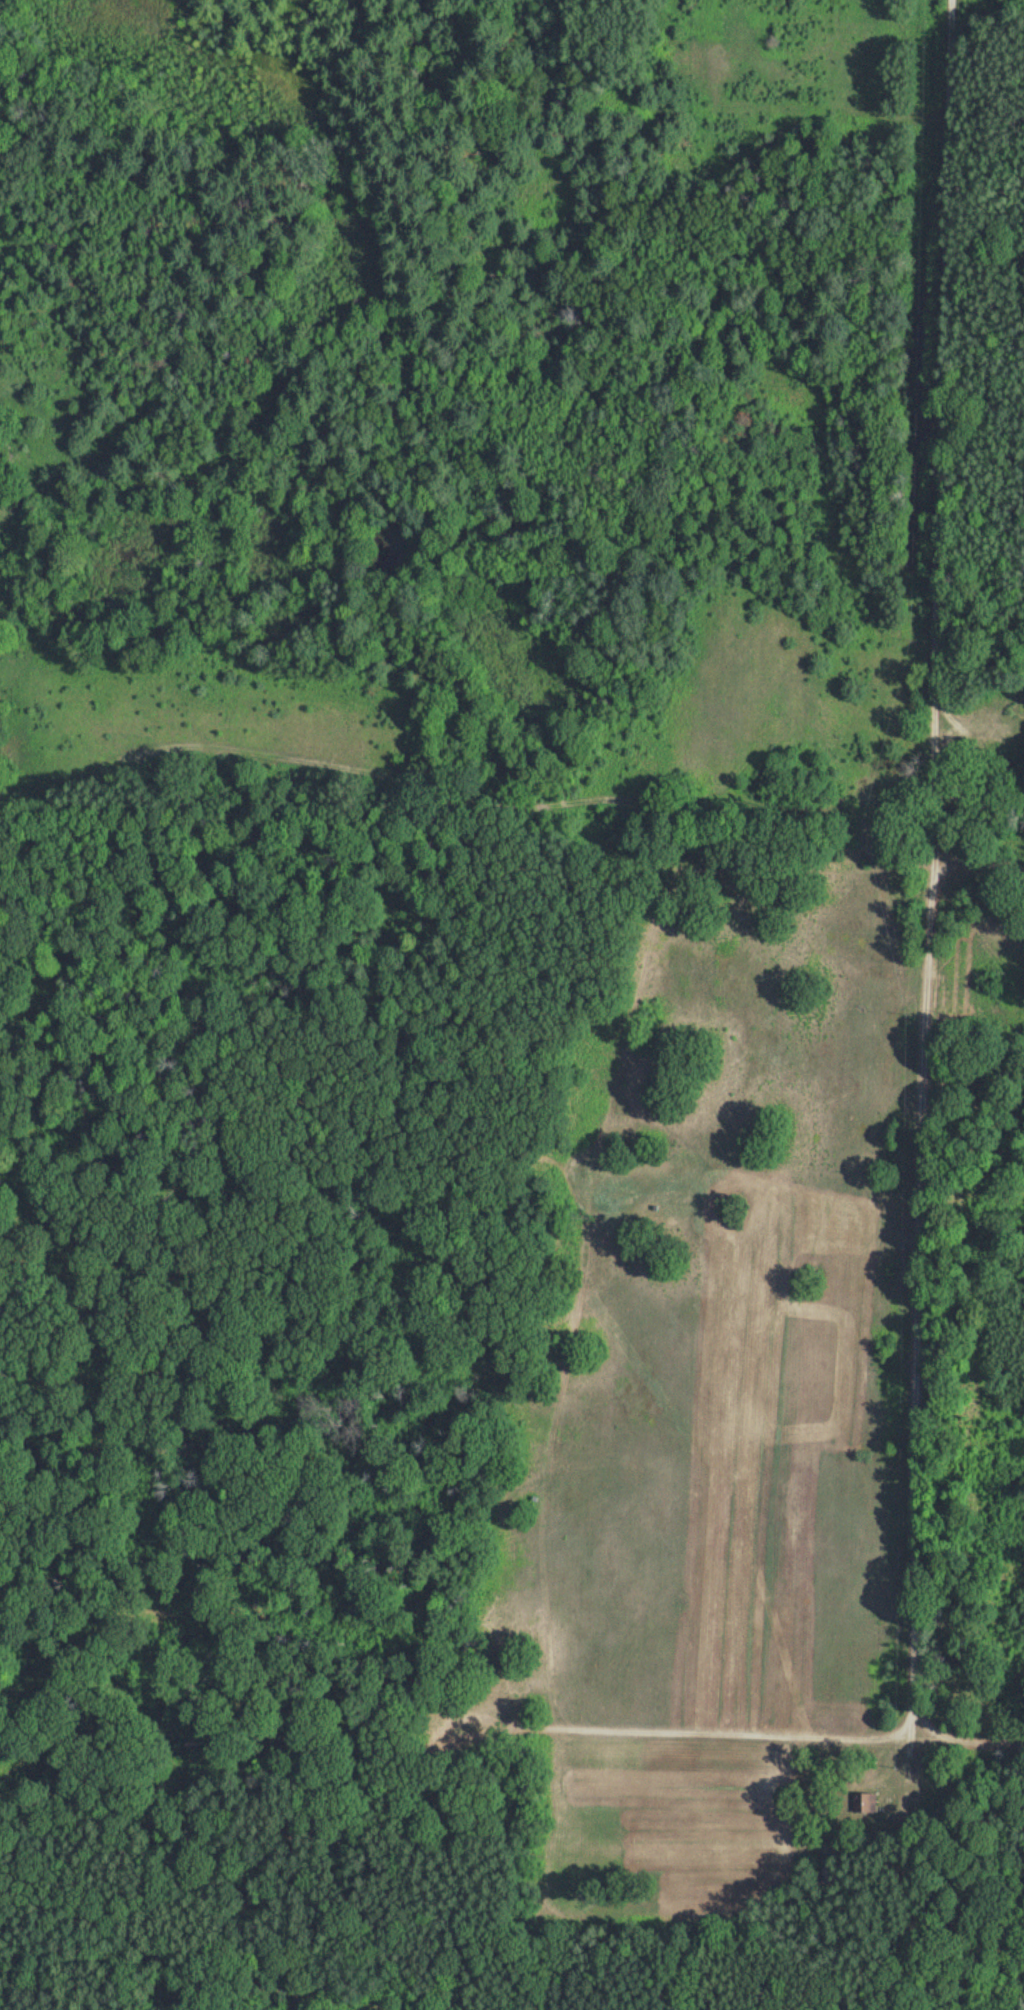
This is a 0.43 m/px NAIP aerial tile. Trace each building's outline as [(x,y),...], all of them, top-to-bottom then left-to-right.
[(857,1793),(857,1819),(875,1819),(875,1793),(857,1793)]
